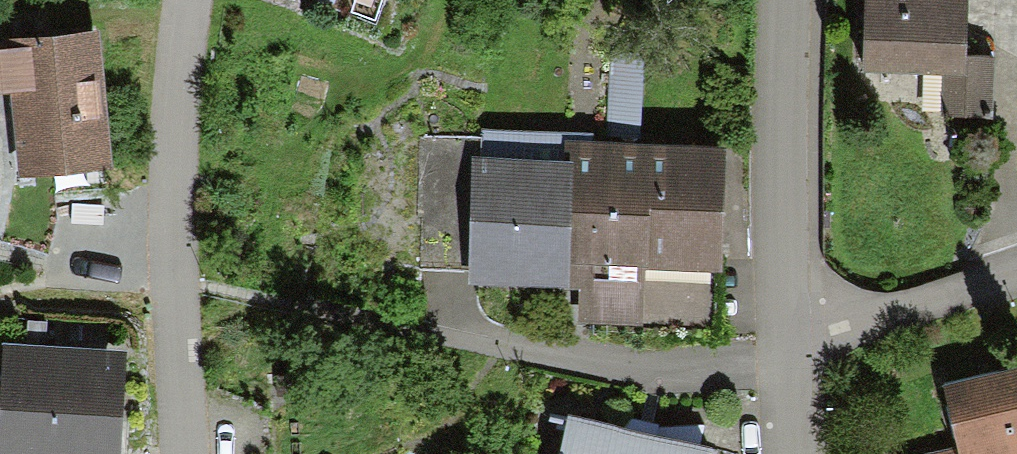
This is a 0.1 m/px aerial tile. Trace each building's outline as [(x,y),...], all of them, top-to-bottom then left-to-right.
[(862,74),(941,75),(941,117),(991,118),(992,63),(962,62),(963,0),(863,0),(862,74)] [(5,44),(6,51),(0,51),(0,84),(1,96),(9,95),(17,179),(113,170),(101,35),(5,44)] [(482,159),(473,159),(471,273),(469,286),(569,289),(579,290),(578,327),(644,329),(646,268),(719,270),(723,148),(591,144),(591,133),(483,130),(483,138),(482,159)] [(482,159),(483,138),(420,137),(417,272),(471,273),(473,159),(482,159)] [(0,345),(0,354),(0,453),(119,453),(124,352),(0,345)] [(944,387),(960,450),(944,453),(1016,453),(1016,368),(944,387)] [(567,416),(559,453),(715,453),(716,447),(567,416)]
